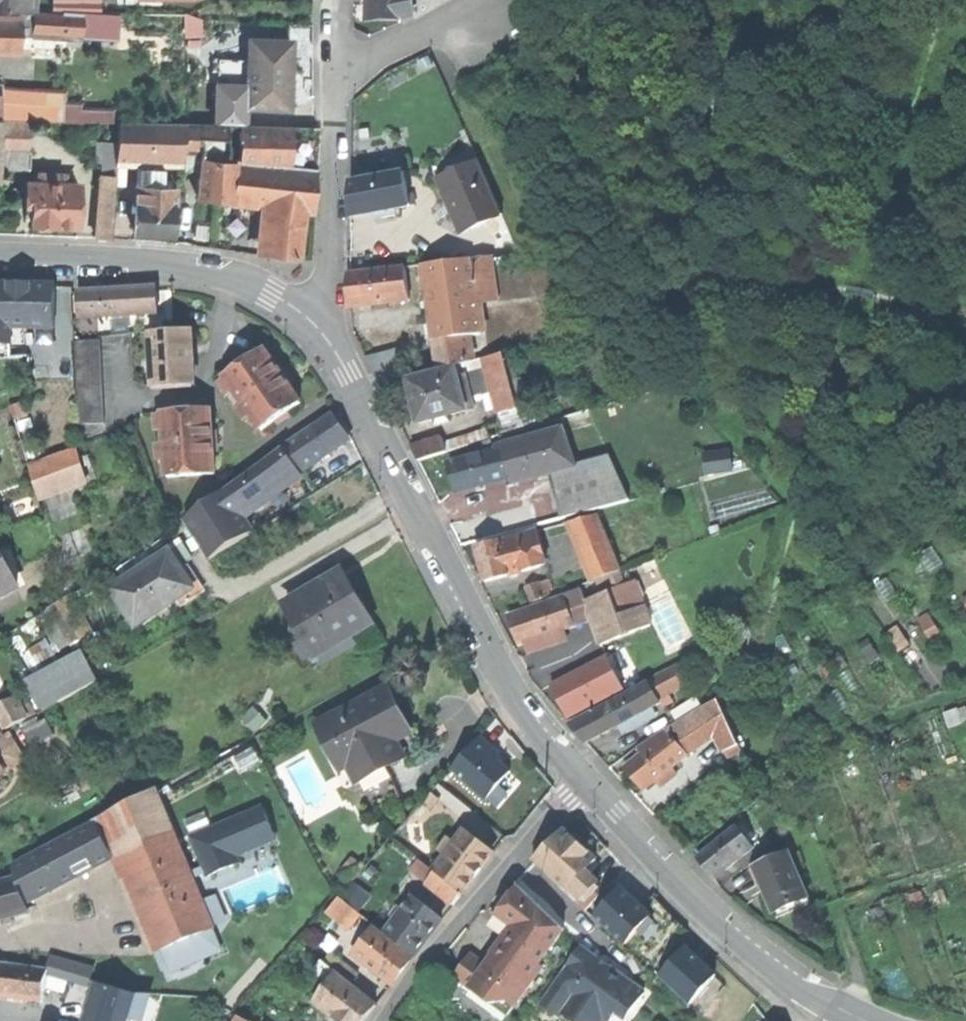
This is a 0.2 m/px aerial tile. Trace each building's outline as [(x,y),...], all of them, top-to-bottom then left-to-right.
[(22,9),(22,0),(0,0),(0,9),(22,9)] [(22,9),(22,12),(34,12),(34,0),(22,0),(22,9)] [(127,14),(187,15),(187,0),(128,0),(127,14)] [(414,21),(415,0),(371,0),(371,20),(414,21)] [(22,12),(22,17),(21,36),(34,37),(34,33),(62,34),(63,13),(34,12),(22,12)] [(21,52),(21,36),(22,17),(0,16),(0,51),(21,52)] [(291,41),(250,39),(248,107),(288,108),(290,71),(291,41)] [(4,88),(3,119),(29,120),(45,120),(46,89),(4,88)] [(29,120),(3,119),(2,147),(2,151),(28,152),(29,120)] [(183,159),(184,151),(187,123),(119,121),(116,157),(183,159)] [(184,151),(202,152),(225,153),(226,124),(187,123),(184,151)] [(312,126),(226,124),(225,153),(225,162),(234,163),(232,202),(269,207),(305,211),(312,212),(312,126)] [(31,152),(28,152),(2,151),(1,170),(30,171),(31,152)] [(197,198),(232,202),(234,163),(225,162),(225,153),(202,152),(197,198)] [(378,166),(380,176),(397,173),(395,163),(378,166)] [(454,209),(465,233),(505,216),(482,163),(462,172),(464,176),(444,185),(454,209)] [(139,167),(138,186),(163,187),(164,168),(139,167)] [(97,237),(110,238),(114,175),(101,174),(97,237)] [(384,211),(412,206),(406,174),(353,184),(353,200),(353,217),(384,211)] [(43,183),(29,183),(27,223),(37,223),(37,227),(39,230),(48,230),(52,228),(52,225),(62,225),(78,226),(79,185),(61,185),(61,178),(43,178),(43,183)] [(163,187),(138,186),(136,231),(154,231),(175,232),(177,187),(163,187)] [(414,218),(412,206),(384,211),(386,223),(414,218)] [(302,258),(305,211),(269,207),(265,254),(283,256),(302,258)] [(473,259),(460,261),(470,335),(483,333),(479,300),(477,285),(473,259)] [(460,261),(426,265),(440,369),(473,361),(470,335),(460,261)] [(411,299),(407,267),(352,274),(352,290),(352,306),(411,299)] [(493,283),(477,285),(479,300),(495,298),(493,283)] [(11,326),(12,285),(0,285),(0,344),(11,344),(11,326)] [(11,326),(54,326),(54,285),(32,285),(12,285),(11,326)] [(157,288),(133,290),(134,314),(158,313),(157,288)] [(80,292),(81,316),(134,314),(133,290),(119,290),(80,292)] [(158,388),(196,386),(193,333),(169,334),(154,335),(158,388)] [(102,339),(75,341),(79,424),(105,423),(102,339)] [(11,344),(0,344),(0,359),(28,357),(28,344),(11,344)] [(226,376),(262,430),(302,402),(283,374),(266,349),(226,376)] [(382,384),(407,378),(401,350),(369,358),(382,384)] [(486,357),(507,431),(526,426),(519,398),(531,395),(526,376),(513,380),(505,352),(486,357)] [(416,402),(421,422),(468,410),(465,399),(473,397),(469,381),(461,383),(457,368),(410,379),(416,402)] [(11,406),(14,416),(27,411),(24,401),(11,406)] [(167,476),(216,473),(214,438),(213,409),(164,411),(167,476)] [(282,448),(298,472),(349,439),(341,427),(333,415),(282,448)] [(515,483),(552,473),(575,467),(565,428),(505,444),(506,448),(513,476),(515,483)] [(449,451),(444,436),(413,446),(420,460),(449,451)] [(484,441),(485,447),(504,442),(502,436),(484,441)] [(29,464),(39,495),(86,478),(76,447),(29,464)] [(281,483),(298,472),(282,448),(265,459),(279,480),(281,483)] [(458,491),(513,476),(506,448),(451,463),(455,477),(458,491)] [(552,473),(564,517),(629,499),(611,457),(575,467),(552,473)] [(238,510),(279,480),(265,459),(225,489),(238,510)] [(252,533),(239,511),(225,489),(185,518),(210,560),(252,533)] [(494,514),(500,534),(537,524),(531,503),(494,514)] [(463,544),(500,534),(494,514),(453,525),(463,544)] [(598,514),(567,523),(569,529),(574,527),(596,580),(622,571),(598,514)] [(483,566),(487,579),(547,563),(538,531),(478,547),(483,566)] [(111,587),(135,626),(194,588),(181,567),(170,550),(111,587)] [(19,590),(1,553),(0,554),(0,598),(19,590)] [(596,580),(602,595),(612,592),(628,586),(622,571),(596,580)] [(287,603),(316,653),(352,632),(353,634),(371,623),(359,601),(345,577),(325,589),(322,583),(287,603)] [(628,586),(612,592),(620,615),(645,606),(637,583),(628,586)] [(529,588),(534,602),(544,598),(542,592),(539,584),(529,588)] [(550,590),(542,592),(544,598),(552,595),(550,590)] [(582,590),(566,596),(570,607),(586,601),(582,590)] [(602,595),(586,601),(570,607),(577,625),(593,619),(602,644),(653,626),(645,606),(620,615),(612,592),(602,595)] [(49,608),(73,645),(95,631),(71,594),(49,608)] [(516,630),(521,645),(543,637),(564,629),(577,625),(570,607),(566,596),(511,616),(516,630)] [(567,638),(564,629),(543,637),(546,646),(567,638)] [(85,655),(31,683),(45,710),(98,682),(85,655)] [(569,719),(625,690),(607,656),(551,685),(569,719)] [(626,695),(636,715),(654,706),(662,702),(652,682),(626,695)] [(317,724),(333,755),(340,751),(351,773),(380,759),(385,768),(388,767),(405,758),(397,742),(393,734),(401,729),(394,715),(401,711),(396,702),(389,687),(317,724)] [(587,740),(623,722),(636,715),(626,695),(572,723),(581,733),(587,740)] [(7,729),(28,718),(16,696),(0,705),(0,715),(7,729)] [(718,699),(705,707),(709,716),(724,749),(739,743),(718,699)] [(658,715),(654,706),(636,715),(623,722),(628,731),(658,715)] [(702,709),(681,722),(691,735),(709,716),(702,709)] [(413,734),(401,711),(394,715),(401,729),(393,734),(397,742),(413,734)] [(681,722),(670,729),(689,754),(700,746),(691,735),(681,722)] [(670,729),(640,747),(644,752),(628,764),(636,776),(645,787),(689,754),(670,729)] [(513,760),(476,730),(444,769),(482,799),(513,760)] [(741,749),(739,743),(724,749),(727,755),(741,749)] [(358,782),(385,768),(380,759),(351,773),(340,751),(333,755),(349,786),(358,782)] [(403,796),(388,767),(385,768),(358,782),(377,809),(403,796)] [(124,830),(131,845),(173,828),(157,788),(116,809),(126,829),(124,830)] [(744,823),(739,827),(754,846),(757,850),(783,830),(759,799),(737,815),(744,823)] [(266,803),(192,836),(211,877),(243,863),(240,856),(281,838),(266,803)] [(104,840),(124,830),(126,829),(116,809),(94,821),(95,823),(104,840)] [(42,854),(58,885),(113,858),(104,840),(95,823),(40,850),(42,854)] [(706,867),(714,877),(754,846),(739,827),(699,858),(706,867)] [(131,845),(119,850),(161,951),(215,928),(173,828),(131,845)] [(534,860),(566,890),(585,870),(595,859),(580,845),(564,829),(534,860)] [(426,882),(454,904),(478,873),(494,852),(466,831),(426,882)] [(766,888),(775,911),(809,896),(789,850),(756,865),(766,888)] [(24,897),(58,885),(42,854),(13,863),(16,875),(17,878),(19,877),(24,897)] [(566,890),(579,902),(591,890),(598,883),(585,870),(566,890)] [(28,910),(24,897),(19,877),(17,878),(16,875),(11,877),(12,880),(2,883),(0,884),(0,918),(28,910)] [(656,913),(624,884),(596,915),(628,943),(656,913)] [(471,987),(507,1015),(545,967),(540,963),(566,929),(521,885),(499,913),(518,927),(502,947),(488,965),(471,987)] [(327,912),(336,920),(349,904),(340,897),(327,912)] [(414,898),(387,934),(415,955),(429,936),(442,919),(414,898)] [(354,952),(394,982),(405,968),(415,955),(387,934),(375,924),(354,952)] [(721,971),(688,943),(661,974),(694,1002),(721,971)] [(82,949),(80,957),(93,961),(95,953),(82,949)] [(541,1003),(559,1016),(561,1012),(574,1020),(601,1020),(605,1016),(611,1020),(622,1006),(632,1013),(646,993),(614,970),(605,972),(595,965),(596,963),(587,957),(578,950),(541,1003)] [(58,969),(88,977),(93,961),(80,957),(63,952),(58,969)] [(455,975),(471,987),(488,965),(472,953),(455,975)] [(315,970),(329,981),(336,972),(322,961),(315,970)] [(0,965),(0,995),(14,997),(18,968),(0,965)] [(47,972),(18,968),(14,997),(43,1001),(47,972)] [(343,1020),(364,1020),(366,1018),(377,1004),(336,972),(329,981),(315,999),(343,1020)] [(81,996),(92,999),(97,984),(81,980),(78,992),(82,993),(81,996)] [(134,995),(97,983),(97,984),(92,999),(86,1020),(126,1020),(134,995)]
